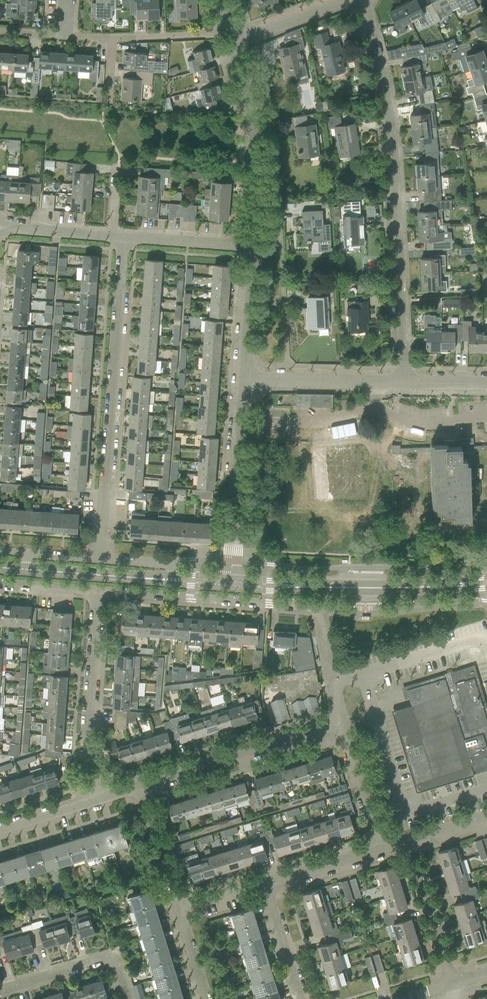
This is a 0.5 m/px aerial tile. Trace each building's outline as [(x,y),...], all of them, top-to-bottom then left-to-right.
[(95,7),(92,7),(92,18),(95,21),(99,21),(99,23),(107,23),(109,22),(111,20),(110,20),(112,18),(112,11),(116,8),(116,0),(95,0),(95,7)] [(159,9),(158,0),(150,0),(150,1),(142,2),(142,0),(130,0),(130,14),(136,14),(137,18),(151,18),(151,20),(159,19),(159,9)] [(177,19),(197,18),(196,0),(176,0),(177,19)] [(252,4),(256,3),(259,9),(278,1),(278,0),(251,0),(252,4)] [(402,6),(410,21),(417,18),(420,24),(426,21),(428,25),(434,22),(427,8),(421,11),(416,0),(414,0),(402,6)] [(447,0),(430,0),(433,5),(427,8),(434,22),(434,23),(441,20),(438,15),(451,9),(447,0)] [(451,9),(451,10),(459,6),(461,10),(465,9),(467,13),(477,8),(476,6),(473,0),(447,0),(451,9)] [(18,3),(18,4),(6,3),(6,10),(11,10),(10,16),(34,18),(35,5),(18,3)] [(410,21),(402,6),(389,12),(400,34),(406,31),(403,25),(410,21)] [(474,30),(465,34),(464,34),(467,41),(477,37),(474,30)] [(328,75),(334,73),(344,71),(341,62),(343,61),(338,42),(329,44),(326,32),(313,35),(316,49),(321,48),(328,75)] [(284,41),(285,48),(279,49),(286,78),(295,76),(297,84),(308,81),(306,74),(305,74),(299,50),(304,48),(304,49),(301,36),(283,41),(284,41)] [(398,51),(400,58),(402,58),(410,56),(412,56),(416,55),(425,54),(426,53),(423,47),(398,51)] [(198,70),(205,68),(203,63),(213,60),(209,48),(193,52),(194,58),(187,60),(190,72),(198,70)] [(469,54),(467,48),(451,53),(453,60),(459,58),(464,72),(470,70),(486,65),(482,50),(469,54)] [(124,51),(124,63),(129,64),(139,64),(138,70),(153,72),(167,73),(168,62),(146,61),(146,53),(124,51)] [(33,61),(32,77),(31,96),(37,97),(38,82),(39,67),(52,68),(53,53),(40,52),(40,58),(34,58),(33,61)] [(2,53),(0,68),(13,69),(15,54),(2,53)] [(53,53),(52,68),(65,69),(66,54),(53,53)] [(15,54),(13,69),(13,72),(26,73),(25,76),(32,77),(33,61),(27,60),(28,55),(15,54)] [(66,54),(65,69),(78,70),(79,54),(66,54)] [(93,55),(79,54),(78,70),(91,71),(91,75),(91,77),(93,79),(95,80),(97,80),(99,61),(98,61),(92,61),(93,55)] [(414,64),(411,65),(401,67),(404,81),(421,78),(419,70),(426,69),(425,63),(427,63),(425,54),(416,55),(412,56),(414,64)] [(470,70),(473,78),(466,80),(468,87),(465,88),(467,94),(481,90),(479,83),(486,80),(486,67),(486,65),(470,70)] [(205,68),(198,70),(200,81),(196,83),(198,90),(209,87),(208,81),(217,78),(214,66),(205,68)] [(170,70),(172,76),(180,73),(178,67),(170,70)] [(152,85),(153,72),(138,70),(130,70),(129,71),(137,71),(137,79),(124,78),(123,84),(122,84),(121,92),(123,92),(122,99),(133,99),(133,101),(141,101),(142,84),(152,85)] [(426,76),(421,78),(404,81),(407,95),(419,92),(421,104),(419,104),(432,103),(434,103),(433,98),(429,76),(426,76)] [(209,87),(198,90),(193,91),(195,99),(196,104),(199,113),(219,114),(219,113),(216,113),(212,100),(222,97),(219,85),(209,87)] [(483,109),(486,120),(486,94),(473,98),(477,110),(483,109)] [(330,108),(329,100),(321,102),(322,110),(330,108)] [(432,103),(419,104),(420,111),(423,111),(424,114),(410,115),(412,129),(429,128),(435,127),(432,103)] [(334,127),(339,157),(359,154),(356,135),(353,135),(352,126),(354,125),(354,124),(339,126),(338,116),(340,115),(327,117),(328,128),(334,127)] [(315,125),(307,126),(306,116),(293,117),(295,127),(298,157),(318,155),(315,125)] [(430,137),(429,128),(412,129),(413,143),(424,142),(425,153),(437,152),(438,152),(436,136),(430,137)] [(437,152),(425,153),(425,159),(423,159),(423,164),(415,164),(416,178),(440,176),(439,169),(438,169),(437,152)] [(54,172),(55,161),(45,161),(44,171),(54,172)] [(93,173),(86,173),(86,164),(67,162),(66,175),(73,175),(73,183),(92,185),(93,173)] [(7,173),(18,174),(18,167),(7,166),(7,173)] [(139,176),(138,188),(157,190),(164,190),(165,177),(170,177),(170,171),(147,170),(146,177),(139,176)] [(6,174),(6,181),(4,200),(17,201),(18,179),(19,175),(6,174)] [(440,176),(416,178),(417,191),(423,190),(424,201),(427,201),(441,200),(440,189),(440,176)] [(18,179),(17,201),(29,202),(29,195),(40,196),(41,183),(30,183),(22,182),(22,179),(18,179)] [(205,189),(205,194),(229,196),(230,183),(211,182),(212,182),(211,189),(205,189)] [(92,185),(73,183),(70,183),(70,187),(73,187),(72,196),(91,197),(92,185)] [(157,190),(138,188),(137,200),(159,202),(159,198),(157,198),(157,190)] [(229,196),(205,194),(204,199),(210,199),(209,206),(228,207),(229,196)] [(91,197),(72,196),(69,195),(69,200),(71,200),(71,208),(90,210),(91,197)] [(159,202),(137,200),(136,213),(147,214),(147,218),(158,219),(159,203),(159,202)] [(441,200),(427,201),(427,211),(418,212),(419,226),(435,225),(442,225),(443,222),(443,220),(442,217),(441,210),(451,209),(451,200),(441,200)] [(228,207),(209,206),(204,205),(203,211),(209,211),(208,219),(227,220),(228,207)] [(322,211),(302,212),(303,243),(307,242),(307,243),(310,243),(310,242),(330,241),(329,225),(323,225),(322,211)] [(362,217),(352,217),(349,217),(349,215),(342,215),(343,239),(350,238),(351,245),(364,244),(362,217)] [(435,225),(419,226),(420,240),(429,240),(429,249),(439,249),(443,249),(452,248),(452,238),(443,239),(443,232),(436,233),(435,225)] [(18,251),(17,263),(31,264),(38,265),(39,252),(18,251)] [(434,258),(421,259),(421,274),(439,273),(445,273),(444,255),(434,255),(434,258)] [(84,256),(83,268),(97,269),(98,257),(84,256)] [(48,265),(56,266),(56,258),(49,257),(48,265)] [(146,260),(145,273),(161,274),(162,261),(146,260)] [(17,263),(16,275),(30,276),(31,264),(17,263)] [(56,266),(48,265),(48,273),(55,273),(56,266)] [(214,265),(213,275),(213,278),(228,279),(229,266),(214,265)] [(83,268),(82,280),(96,281),(97,269),(83,268)] [(145,273),(144,285),(160,286),(161,274),(145,273)] [(439,273),(421,274),(422,289),(432,289),(436,289),(436,291),(446,291),(446,281),(439,281),(439,273)] [(16,275),(15,287),(36,289),(36,283),(29,283),(30,276),(16,275)] [(228,279),(213,278),(212,290),(228,291),(228,279)] [(96,281),(82,280),(81,292),(95,293),(96,281)] [(57,282),(56,290),(63,291),(64,283),(57,282)] [(144,285),(143,298),(159,299),(160,286),(144,285)] [(36,289),(15,287),(14,299),(28,300),(29,294),(36,294),(36,289)] [(63,291),(56,290),(55,298),(63,299),(63,291)] [(228,291),(212,290),(211,303),(227,304),(228,291)] [(95,293),(81,292),(80,304),(94,305),(95,293)] [(326,297),(318,297),(308,298),(309,314),(307,314),(308,325),(328,324),(326,297)] [(460,297),(443,297),(443,307),(460,307),(460,297)] [(143,298),(142,310),(158,311),(159,299),(143,298)] [(28,300),(14,299),(13,311),(27,312),(28,300)] [(366,301),(357,301),(347,302),(348,332),(367,331),(366,309),(367,309),(366,301)] [(227,304),(211,303),(210,315),(226,316),(227,304)] [(94,305),(80,304),(79,316),(93,317),(94,305)] [(55,306),(54,314),(61,315),(62,306),(55,306)] [(142,310),(141,322),(157,324),(158,311),(142,310)] [(27,312),(13,311),(13,323),(26,324),(27,312)] [(61,315),(54,314),(53,322),(61,323),(61,315)] [(93,317),(79,316),(71,316),(71,321),(74,321),(73,328),(92,330),(93,317)] [(431,326),(427,326),(426,349),(440,350),(441,331),(441,318),(434,317),(434,316),(432,316),(431,326)] [(206,320),(205,332),(220,333),(221,321),(206,320)] [(471,321),(461,321),(461,341),(462,341),(462,338),(468,338),(469,351),(482,351),(482,332),(474,332),(474,327),(471,327),(471,321)] [(157,324),(141,322),(140,335),(156,336),(157,324)] [(440,350),(454,350),(454,339),(461,339),(461,343),(461,341),(461,325),(454,325),(448,325),(448,331),(441,331),(440,350)] [(12,328),(11,341),(30,342),(31,330),(12,328)] [(205,332),(204,345),(219,346),(220,333),(205,332)] [(92,335),(82,334),(76,333),(75,346),(91,347),(92,335)] [(140,335),(139,347),(155,348),(156,336),(140,335)] [(11,341),(10,353),(24,354),(29,354),(30,342),(11,341)] [(204,345),(203,357),(219,358),(219,346),(204,345)] [(75,346),(74,358),(90,359),(91,347),(75,346)] [(155,348),(139,347),(138,360),(154,361),(155,348)] [(24,354),(10,353),(9,365),(23,366),(24,354)] [(219,358),(203,357),(202,370),(218,371),(219,358)] [(90,359),(74,358),(73,371),(89,372),(90,359)] [(154,361),(138,360),(138,372),(153,373),(154,361)] [(9,365),(9,377),(22,378),(27,378),(28,366),(23,366),(9,365)] [(202,370),(201,382),(217,383),(218,371),(202,370)] [(73,371),(72,383),(88,384),(89,372),(73,371)] [(133,376),(132,389),(148,390),(149,378),(133,376)] [(22,378),(9,377),(8,389),(21,390),(22,378)] [(217,383),(201,382),(200,394),(216,396),(217,383)] [(72,383),(71,396),(87,397),(88,384),(72,383)] [(21,390),(8,389),(7,401),(20,402),(25,402),(26,390),(21,390)] [(148,390),(132,389),(131,401),(147,402),(148,390)] [(200,394),(199,407),(215,408),(216,396),(200,394)] [(333,394),(320,394),(320,407),(332,407),(333,394)] [(87,397),(71,396),(71,408),(86,409),(87,397)] [(131,401),(130,414),(146,415),(147,402),(131,401)] [(6,406),(5,418),(19,419),(20,407),(6,406)] [(215,408),(199,407),(198,419),(214,420),(215,408)] [(90,414),(80,414),(74,413),(73,426),(89,427),(90,414)] [(130,414),(129,426),(145,427),(146,415),(130,414)] [(5,418),(5,430),(18,432),(19,419),(5,418)] [(214,420),(198,419),(197,432),(213,433),(214,420)] [(73,426),(72,438),(88,439),(89,427),(73,426)] [(129,426),(128,439),(144,440),(145,427),(129,426)] [(18,432),(5,430),(4,443),(17,444),(18,432)] [(348,519),(366,520),(368,453),(362,453),(363,430),(352,430),(352,433),(303,432),(302,445),(310,445),(310,461),(330,462),(329,495),(332,495),(332,502),(336,502),(335,513),(349,513),(348,519)] [(201,437),(200,449),(216,451),(217,438),(201,437)] [(72,438),(71,451),(87,452),(88,439),(72,438)] [(444,447),(433,447),(433,451),(434,512),(439,511),(439,516),(453,516),(453,519),(468,519),(466,459),(461,459),(461,450),(473,450),(473,446),(473,438),(462,438),(460,440),(444,441),(444,447)] [(128,439),(127,451),(143,452),(144,440),(128,439)] [(4,443),(3,455),(16,456),(16,455),(20,456),(20,444),(17,444),(4,443)] [(34,450),(34,457),(41,457),(42,446),(35,445),(34,450)] [(400,445),(391,445),(391,453),(399,453),(399,452),(433,451),(433,447),(400,448),(400,445)] [(216,451),(200,449),(199,462),(215,463),(216,451)] [(87,452),(71,451),(70,463),(86,464),(87,452)] [(127,451),(127,463),(142,465),(143,452),(127,451)] [(16,456),(3,455),(2,467),(15,468),(16,456)] [(34,457),(33,467),(40,468),(41,457),(34,457)] [(44,461),(43,473),(49,473),(51,474),(52,462),(44,461)] [(215,463),(199,462),(198,474),(214,476),(215,463)] [(70,463),(69,475),(85,477),(86,464),(70,463)] [(127,463),(126,476),(141,477),(142,465),(127,463)] [(15,468),(2,467),(1,479),(15,480),(15,468)] [(214,476),(198,474),(197,487),(213,488),(214,476)] [(85,477),(69,475),(69,488),(84,489),(85,477)] [(141,477),(126,476),(125,488),(140,489),(141,477)] [(13,492),(13,490),(14,484),(1,483),(0,491),(13,492)] [(199,490),(198,496),(198,498),(212,499),(213,491),(199,490)] [(6,509),(0,508),(0,526),(6,526),(6,528),(10,528),(12,503),(12,502),(6,502),(6,509)] [(15,527),(24,527),(25,510),(17,510),(17,503),(12,503),(10,528),(15,528),(15,527)] [(32,530),(37,530),(39,504),(34,504),(33,511),(25,510),(24,527),(32,528),(32,530)] [(58,531),(63,532),(65,508),(60,508),(59,513),(51,512),(50,529),(58,530),(58,531)] [(70,508),(65,508),(63,532),(68,532),(68,531),(76,531),(76,532),(77,532),(78,514),(77,514),(70,514),(70,508)] [(38,511),(37,530),(41,530),(42,529),(50,530),(50,529),(51,512),(38,511)] [(138,537),(143,538),(144,519),(144,514),(131,513),(129,536),(130,536),(130,535),(138,536),(138,537)] [(210,534),(215,535),(216,519),(210,518),(209,524),(197,523),(195,542),(200,542),(200,540),(208,541),(209,541),(210,534)] [(148,537),(156,537),(157,520),(144,519),(143,538),(147,538),(148,537)] [(164,539),(169,540),(170,521),(157,520),(156,537),(164,538),(164,539)] [(174,539),(182,539),(184,522),(170,521),(169,540),(174,540),(174,539)] [(191,541),(195,542),(197,523),(184,522),(182,539),(191,540),(191,541)] [(16,605),(3,604),(1,623),(15,624),(16,605)] [(30,606),(16,605),(15,624),(29,625),(29,624),(30,607),(30,606)] [(51,622),(51,626),(70,627),(69,627),(70,614),(71,614),(71,613),(52,612),(51,622)] [(134,633),(136,614),(122,613),(121,632),(131,633),(134,633)] [(136,614),(134,633),(148,634),(149,615),(136,614)] [(163,616),(149,615),(148,634),(161,635),(163,616)] [(176,617),(163,616),(161,635),(175,636),(176,617)] [(176,617),(175,636),(188,637),(190,618),(176,617)] [(190,618),(188,637),(188,644),(201,645),(202,638),(203,619),(190,618)] [(202,638),(208,638),(208,643),(215,643),(215,639),(217,620),(203,619),(202,638)] [(230,621),(217,620),(215,639),(223,639),(223,645),(228,646),(230,621)] [(230,621),(228,646),(242,647),(242,641),(244,622),(230,621)] [(244,622),(242,641),(255,641),(255,647),(262,648),(264,630),(257,629),(257,623),(244,622)] [(50,639),(69,641),(69,640),(68,640),(69,627),(70,628),(70,627),(51,626),(50,639)] [(295,672),(312,669),(311,663),(314,663),(309,637),(295,636),(296,632),(273,630),(272,645),(297,646),(298,650),(291,652),(294,666),(295,672)] [(50,639),(49,653),(68,654),(67,653),(68,641),(69,641),(50,639)] [(44,652),(43,671),(65,673),(65,668),(67,668),(67,667),(66,667),(67,654),(68,654),(49,653),(44,652)] [(133,655),(126,655),(116,654),(115,667),(132,669),(133,655)] [(132,669),(115,667),(114,680),(138,682),(139,669),(132,669)] [(172,675),(172,680),(178,681),(180,681),(185,680),(186,676),(186,671),(186,667),(173,667),(172,670),(172,675)] [(271,677),(270,689),(270,690),(271,690),(271,691),(272,691),(274,690),(287,688),(289,696),(287,697),(283,698),(271,702),(277,722),(289,718),(295,716),(318,709),(319,709),(317,704),(320,703),(321,703),(321,702),(321,701),(318,688),(316,688),(315,683),(317,682),(315,668),(271,677)] [(411,705),(393,710),(417,788),(444,779),(445,780),(473,771),(472,770),(486,766),(486,721),(471,670),(452,676),(454,683),(447,686),(445,678),(406,690),(411,705)] [(186,676),(185,680),(192,679),(192,677),(199,677),(199,672),(186,671),(186,676)] [(46,687),(48,687),(65,688),(66,676),(51,675),(50,681),(46,680),(46,687)] [(138,682),(114,680),(113,694),(137,696),(138,682)] [(65,688),(48,687),(47,699),(49,699),(65,700),(65,688)] [(211,698),(213,705),(225,701),(223,693),(211,698)] [(137,696),(113,694),(112,707),(129,708),(129,701),(137,701),(137,696)] [(251,698),(244,700),(243,696),(237,697),(240,705),(245,722),(257,718),(256,712),(262,710),(259,701),(258,699),(252,700),(251,698)] [(65,700),(49,699),(49,705),(44,705),(44,711),(64,712),(65,700)] [(225,701),(212,705),(213,707),(220,729),(232,726),(227,709),(225,701)] [(245,722),(240,705),(227,709),(232,726),(245,722)] [(220,729),(213,707),(200,711),(202,717),(207,733),(220,729)] [(64,712),(44,711),(43,717),(48,718),(47,723),(63,724),(64,712)] [(114,716),(114,722),(126,723),(136,721),(135,719),(135,717),(136,717),(136,713),(136,712),(127,711),(126,717),(114,716)] [(189,721),(187,714),(182,715),(182,716),(173,719),(173,718),(169,719),(169,721),(175,739),(181,737),(182,741),(194,737),(189,721)] [(202,717),(189,721),(194,737),(207,733),(202,717)] [(163,723),(166,732),(154,736),(159,752),(172,748),(169,740),(175,739),(169,721),(163,723)] [(42,723),(41,735),(42,735),(62,736),(63,724),(47,723),(42,723)] [(62,736),(42,735),(41,748),(39,749),(40,749),(45,747),(61,749),(62,736)] [(154,736),(141,740),(146,756),(159,752),(154,736)] [(116,747),(116,744),(109,746),(113,758),(119,756),(121,763),(134,760),(129,743),(128,740),(122,742),(123,745),(116,747)] [(146,756),(141,740),(129,743),(134,760),(146,756)] [(10,743),(9,750),(19,751),(20,747),(20,744),(15,743),(11,743),(10,743)] [(338,760),(332,761),(330,756),(318,760),(323,776),(335,772),(336,775),(342,773),(338,760)] [(323,776),(318,760),(305,763),(310,780),(311,784),(324,780),(322,776),(323,776)] [(310,780),(305,763),(292,767),(297,783),(310,780)] [(36,773),(31,775),(35,790),(47,786),(41,767),(35,769),(36,773)] [(41,767),(47,786),(58,783),(54,768),(42,771),(41,767)] [(292,767),(280,771),(285,787),(297,783),(292,767)] [(280,771),(267,775),(272,791),(285,787),(280,771)] [(35,790),(31,775),(19,778),(24,793),(35,790)] [(258,789),(252,790),(257,806),(263,804),(260,795),(272,791),(267,775),(255,779),(258,789)] [(19,778),(7,782),(12,797),(24,793),(19,778)] [(0,784),(0,799),(1,802),(6,801),(5,799),(12,797),(7,782),(0,784)] [(244,782),(231,786),(236,802),(248,798),(251,808),(257,806),(252,790),(246,792),(244,782)] [(343,784),(334,787),(328,789),(329,795),(345,790),(343,784)] [(236,802),(231,786),(218,790),(223,806),(236,802)] [(218,790),(206,794),(211,810),(214,820),(218,818),(217,815),(218,811),(224,809),(223,806),(218,790)] [(206,794),(193,798),(198,814),(211,810),(206,794)] [(316,799),(314,794),(302,797),(303,803),(316,799)] [(341,794),(331,797),(329,798),(331,804),(343,800),(341,794)] [(302,797),(289,801),(291,807),(303,803),(302,797)] [(198,814),(193,798),(180,801),(185,817),(198,814)] [(180,801),(168,805),(170,811),(164,813),(168,826),(175,823),(174,821),(185,817),(180,801)] [(291,807),(289,801),(276,805),(277,811),(291,807)] [(342,816),(336,818),(341,835),(353,831),(349,816),(355,815),(350,801),(344,803),(345,806),(339,808),(342,816)] [(239,817),(227,820),(229,826),(241,822),(239,817)] [(336,818),(323,822),(328,839),(341,835),(336,818)] [(227,820),(214,824),(216,830),(229,826),(227,820)] [(323,822),(310,825),(316,843),(328,839),(323,822)] [(107,828),(114,851),(113,848),(124,845),(125,848),(128,847),(127,847),(121,824),(120,824),(120,825),(107,829),(107,828)] [(214,824),(202,828),(203,833),(216,830),(214,824)] [(303,847),(298,829),(296,825),(284,829),(285,833),(290,850),(303,847)] [(316,843),(310,825),(298,829),(303,847),(316,843)] [(93,832),(102,862),(105,861),(106,860),(106,859),(107,859),(108,858),(109,858),(110,858),(111,858),(112,859),(116,858),(114,851),(107,828),(106,828),(106,829),(94,833),(93,832)] [(202,828),(188,832),(190,837),(203,833),(202,828)] [(290,850),(285,833),(278,835),(278,834),(272,835),(270,830),(265,832),(268,844),(274,842),(278,854),(290,850)] [(80,837),(86,859),(86,860),(88,867),(102,862),(93,832),(93,833),(80,837)] [(188,832),(187,832),(177,835),(179,841),(190,837),(188,832)] [(268,844),(265,832),(259,834),(261,839),(254,841),(255,842),(249,844),(254,862),(266,858),(263,845),(268,844)] [(66,841),(73,863),(72,860),(83,857),(84,861),(86,860),(86,859),(80,837),(79,837),(66,841)] [(484,851),(484,849),(481,839),(475,841),(478,853),(484,851)] [(192,840),(190,840),(180,843),(182,849),(194,846),(192,840)] [(53,845),(52,845),(59,867),(59,864),(69,861),(70,865),(73,864),(73,863),(66,841),(65,841),(66,842),(53,846),(53,845)] [(254,862),(249,844),(236,848),(241,865),(254,862)] [(39,849),(46,871),(46,872),(60,868),(59,867),(52,845),(52,847),(40,851),(39,849)] [(459,853),(457,846),(438,852),(442,866),(459,861),(457,854),(459,853)] [(241,865),(236,848),(223,852),(229,869),(241,865)] [(25,853),(32,876),(31,873),(42,869),(43,873),(46,872),(46,871),(39,849),(38,849),(39,850),(26,854),(25,853)] [(203,850),(205,857),(198,860),(203,877),(216,873),(211,856),(210,856),(208,849),(203,850)] [(229,869),(223,852),(211,856),(216,873),(229,869)] [(12,857),(18,880),(19,880),(18,877),(29,874),(30,877),(33,876),(32,876),(25,853),(25,854),(12,858),(12,857)] [(5,884),(4,881),(15,878),(16,881),(19,880),(18,880),(12,857),(11,857),(11,858),(0,862),(0,868),(5,884)] [(192,861),(191,860),(185,862),(191,881),(203,877),(198,860),(192,861)] [(459,861),(442,866),(446,880),(464,875),(459,861)] [(394,866),(375,872),(377,879),(379,878),(381,885),(398,880),(394,866)] [(464,875),(446,880),(451,894),(463,890),(465,895),(476,892),(474,886),(469,888),(468,881),(466,882),(464,875)] [(96,889),(102,888),(99,878),(93,880),(94,883),(96,889)] [(359,890),(358,887),(355,878),(349,880),(353,891),(359,890)] [(347,880),(341,882),(344,894),(350,892),(347,880)] [(398,880),(381,885),(385,899),(402,893),(398,880)] [(96,889),(94,883),(86,886),(87,892),(96,889)] [(323,895),(321,888),(302,894),(306,908),(323,903),(321,896),(323,895)] [(138,894),(127,897),(127,898),(131,911),(154,904),(153,904),(149,891),(150,891),(150,890),(138,894)] [(476,892),(465,895),(466,901),(454,905),(458,919),(475,913),(473,906),(475,906),(473,899),(478,898),(476,892)] [(387,906),(385,906),(387,913),(382,915),(384,920),(396,916),(394,911),(407,907),(402,893),(385,899),(387,906)] [(323,903),(306,908),(310,922),(327,917),(333,915),(329,901),(323,903)] [(131,911),(129,912),(134,925),(135,925),(158,918),(158,917),(157,917),(153,905),(154,904),(131,911)] [(233,929),(256,922),(252,908),(229,915),(233,929)] [(74,916),(70,918),(74,934),(80,933),(81,936),(94,932),(87,909),(73,913),(74,916)] [(475,913),(458,919),(462,932),(479,927),(484,926),(485,925),(484,920),(478,922),(475,913)] [(9,916),(10,921),(14,923),(18,916),(14,914),(9,916)] [(63,916),(50,920),(57,943),(69,939),(68,936),(74,934),(70,918),(64,920),(63,916)] [(398,922),(396,916),(384,920),(386,926),(391,925),(393,931),(395,930),(397,937),(414,932),(410,918),(398,922)] [(330,924),(327,917),(310,922),(314,935),(327,931),(328,937),(340,933),(338,928),(336,929),(334,922),(330,924)] [(158,918),(135,925),(139,938),(163,931),(162,931),(158,918)] [(42,922),(43,926),(33,929),(38,946),(43,944),(44,947),(57,943),(50,920),(42,922)] [(260,936),(256,922),(233,929),(237,943),(260,936)] [(38,946),(33,929),(31,924),(20,927),(21,929),(13,932),(21,954),(33,951),(32,947),(38,946)] [(467,946),(486,940),(486,934),(484,926),(479,927),(462,932),(467,946)] [(163,931),(139,938),(143,952),(144,952),(167,945),(167,944),(166,945),(162,932),(163,932),(163,931)] [(340,933),(328,937),(330,943),(318,947),(322,961),(340,956),(337,948),(344,946),(342,940),(353,937),(351,931),(340,934),(340,933)] [(13,932),(0,936),(0,953),(1,957),(7,955),(8,958),(21,954),(13,932)] [(418,946),(414,932),(397,937),(401,951),(418,946)] [(264,949),(260,936),(237,943),(241,956),(264,949)] [(167,945),(144,952),(147,951),(150,960),(146,962),(148,966),(148,965),(171,958),(170,958),(166,945),(167,945)] [(418,946),(401,951),(404,958),(402,959),(404,965),(423,960),(418,946)] [(269,963),(264,949),(241,956),(246,970),(269,963)] [(344,969),(340,956),(322,961),(326,974),(344,969)] [(171,958),(148,965),(148,966),(151,965),(154,974),(151,975),(152,979),(153,979),(175,972),(174,972),(170,959),(171,959),(171,958)] [(380,960),(374,962),(378,973),(384,972),(380,960)] [(372,962),(366,964),(369,976),(375,974),(372,962)] [(273,977),(269,963),(246,970),(250,984),(273,977)] [(346,976),(344,969),(326,974),(330,988),(350,982),(348,975),(346,976)] [(175,972),(153,979),(156,978),(157,985),(154,986),(156,993),(157,993),(179,986),(179,985),(178,985),(174,973),(175,972)] [(273,977),(250,984),(254,997),(277,990),(273,977)] [(87,984),(92,998),(107,998),(101,980),(87,984)] [(133,985),(137,998),(143,997),(139,983),(133,985)] [(74,988),(75,994),(69,996),(70,998),(92,998),(87,984),(74,988)] [(157,993),(160,992),(162,998),(183,998),(182,998),(179,986),(157,993)] [(277,990),(254,997),(254,998),(280,998),(277,990)]
